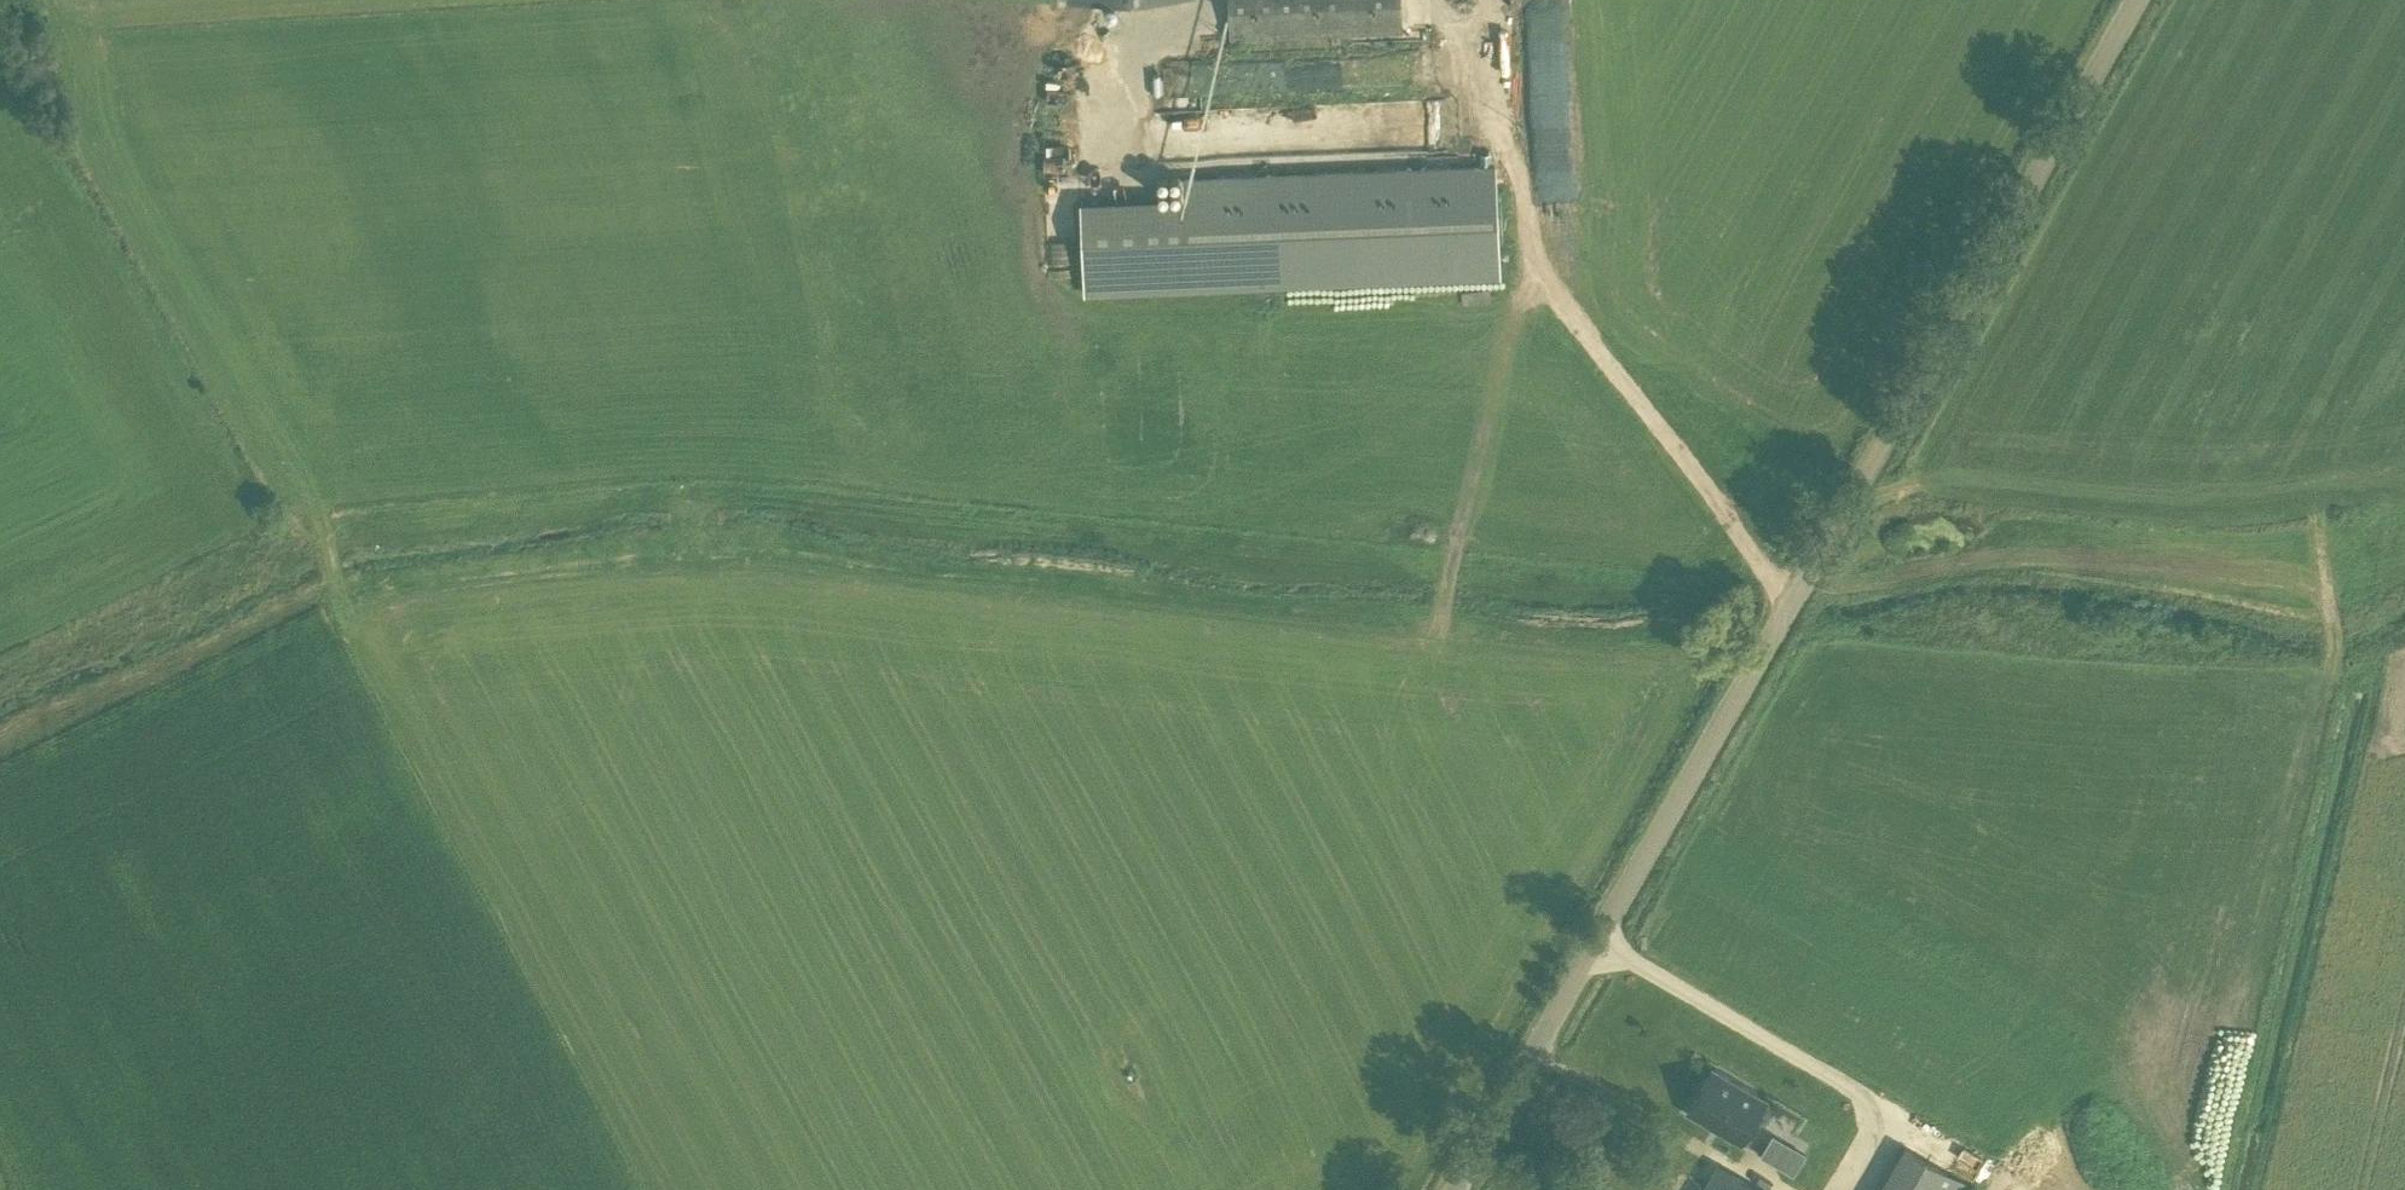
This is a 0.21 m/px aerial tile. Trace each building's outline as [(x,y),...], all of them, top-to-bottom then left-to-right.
[(1230,41),(1403,32),(1402,0),(1228,0),(1230,41)] [(1419,54),(1419,75),(1442,75),(1442,54),(1419,54)] [(1501,277),(1496,163),(1182,176),(1183,197),(1081,202),(1085,294),(1501,277)] [(1740,1140),(1765,1099),(1714,1070),(1689,1111),(1740,1140)] [(1975,1178),(1929,1152),(1908,1189),(1968,1189),(1975,1178)] [(1715,1169),(1702,1189),(1750,1189),(1715,1169)]
